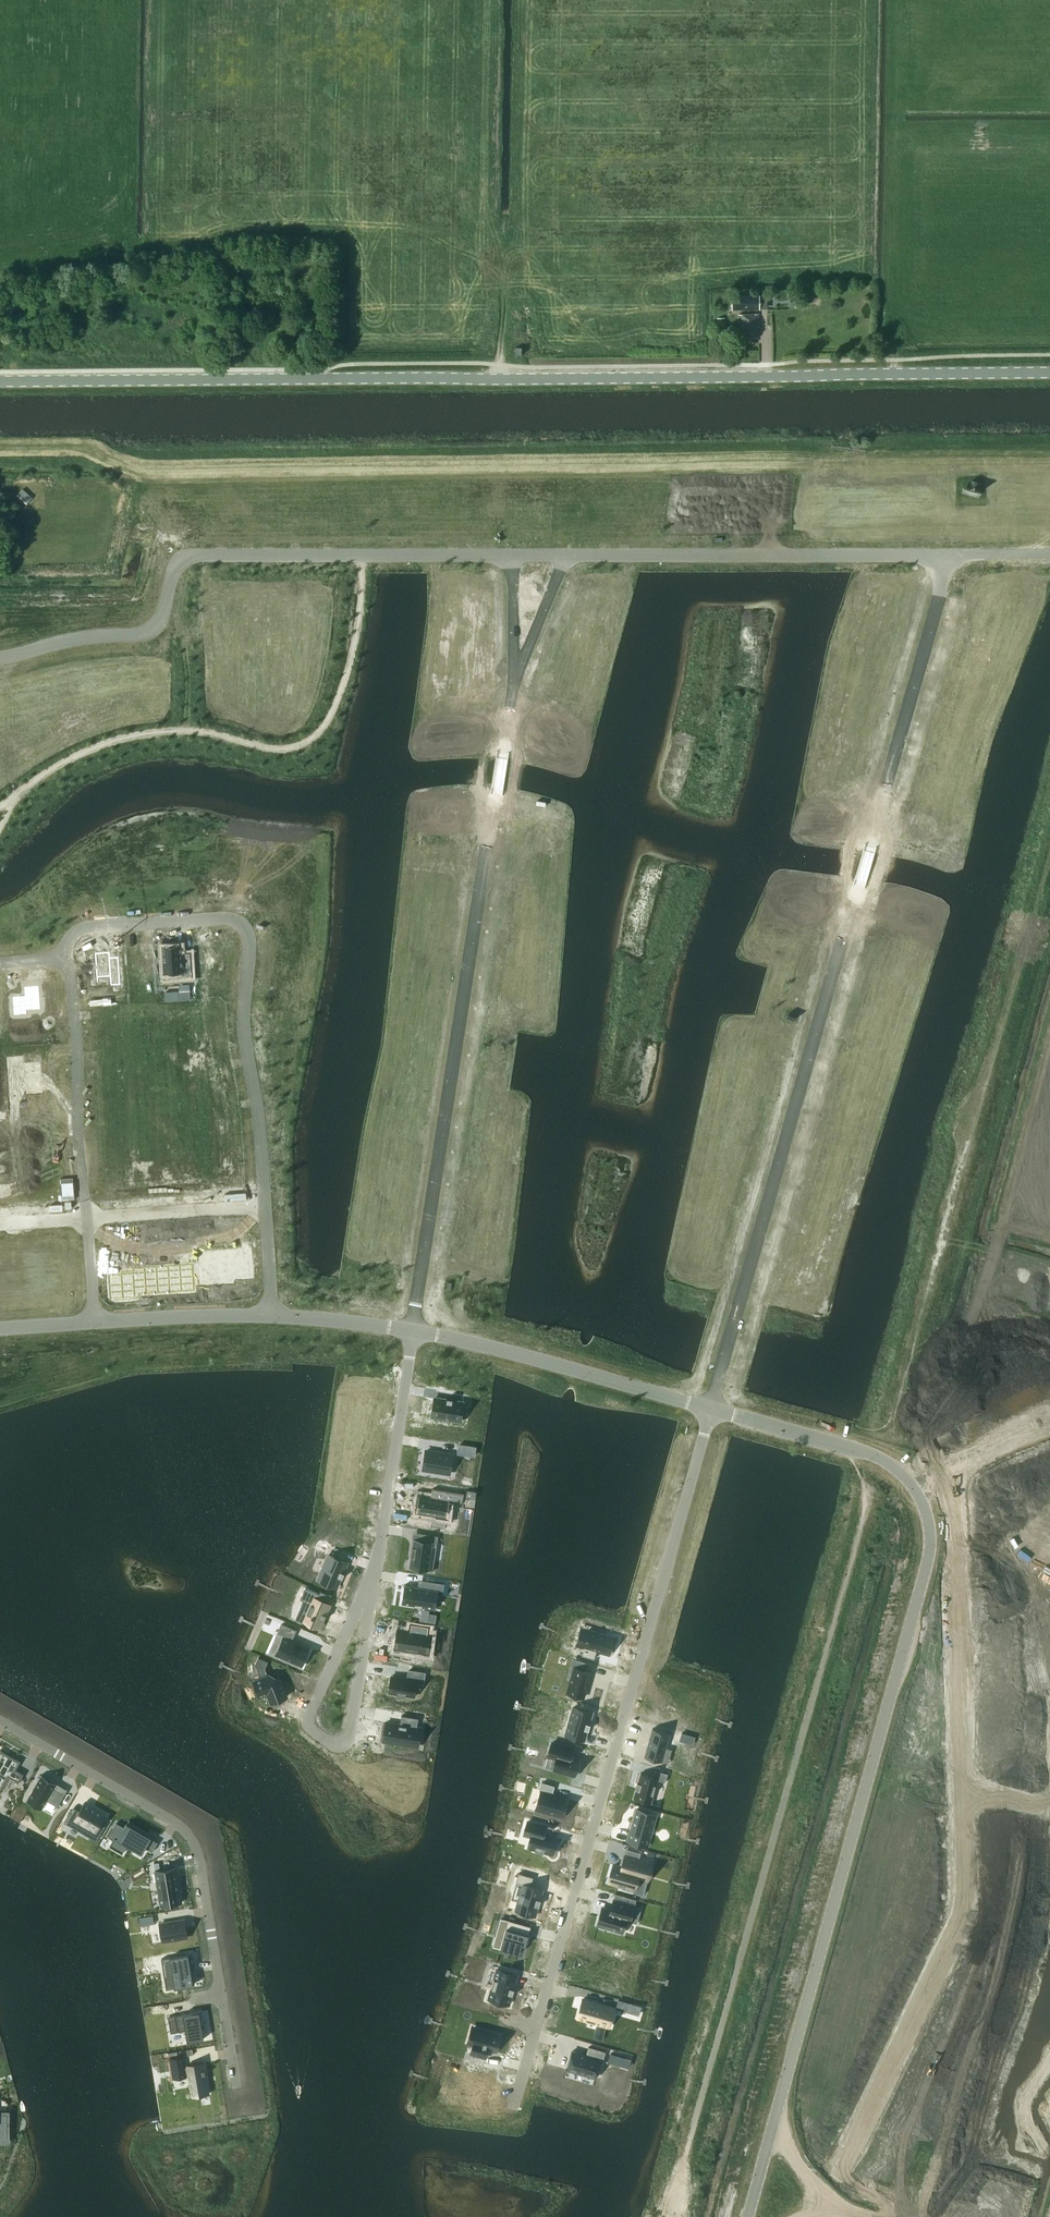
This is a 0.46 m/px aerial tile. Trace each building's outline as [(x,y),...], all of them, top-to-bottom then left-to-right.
[(733,309),(761,309),(761,294),(733,294),(733,309)] [(112,309),(105,310),(106,322),(113,321),(112,309)] [(759,314),(739,314),(739,338),(744,338),(744,343),(754,342),(753,338),(758,338),(758,327),(759,327),(759,314)] [(724,330),(724,318),(716,319),(717,331),(724,330)] [(30,502),(35,496),(26,487),(20,493),(30,502)] [(526,808),(523,825),(538,828),(537,836),(558,839),(559,830),(551,829),(553,812),(526,808)] [(181,945),(162,946),(164,972),(183,971),(182,959),(183,959),(183,953),(182,953),(181,945)] [(104,952),(95,953),(97,980),(105,980),(106,986),(120,985),(119,960),(105,961),(104,952)] [(873,958),(866,984),(883,989),(886,980),(892,981),(897,964),(873,958)] [(203,961),(196,961),(197,974),(204,974),(203,961)] [(24,995),(12,996),(14,1015),(27,1014),(27,1010),(41,1009),(39,985),(24,986),(24,995)] [(199,1037),(185,1038),(186,1045),(191,1045),(200,1044),(199,1037)] [(131,1044),(122,1045),(123,1052),(137,1051),(136,1044),(131,1044)] [(22,1058),(8,1059),(9,1066),(14,1066),(23,1065),(22,1058)] [(23,1065),(14,1066),(15,1079),(38,1078),(40,1077),(39,1064),(23,1065)] [(207,1071),(193,1072),(193,1079),(199,1079),(199,1078),(207,1078),(207,1071)] [(38,1078),(15,1079),(16,1092),(16,1093),(24,1092),(39,1091),(38,1078)] [(46,1120),(27,1121),(28,1132),(47,1131),(46,1120)] [(47,1131),(28,1132),(28,1144),(48,1142),(47,1131)] [(228,1138),(206,1139),(207,1151),(229,1150),(228,1138)] [(48,1142),(28,1144),(29,1155),(49,1153),(48,1142)] [(129,1143),(107,1144),(108,1156),(129,1155),(130,1155),(129,1143)] [(49,1153),(29,1155),(30,1166),(31,1166),(49,1164),(49,1153)] [(108,1156),(107,1157),(108,1169),(129,1167),(129,1155),(108,1156)] [(232,1161),(210,1163),(211,1174),(233,1173),(232,1161)] [(49,1164),(31,1166),(32,1177),(52,1175),(51,1164),(49,1164)] [(52,1175),(32,1177),(33,1188),(52,1186),(52,1175)] [(130,1180),(108,1181),(109,1194),(131,1193),(130,1180)] [(52,1186),(33,1188),(34,1199),(53,1198),(52,1186)] [(250,1253),(237,1254),(239,1276),(252,1275),(250,1253)] [(237,1254),(225,1255),(227,1280),(232,1280),(232,1276),(239,1276),(237,1254)] [(225,1255),(214,1256),(215,1281),(227,1280),(225,1255)] [(214,1256),(201,1257),(203,1282),(215,1281),(214,1256)] [(193,1268),(179,1269),(181,1291),(195,1290),(193,1268)] [(179,1269),(168,1270),(169,1292),(181,1291),(179,1269)] [(168,1270),(156,1271),(157,1292),(169,1292),(168,1270)] [(156,1271),(144,1272),(146,1293),(157,1292),(156,1271)] [(132,1272),(121,1273),(122,1299),(134,1298),(132,1272)] [(144,1272),(132,1272),(134,1298),(139,1298),(139,1294),(146,1293),(144,1272)] [(121,1273),(107,1274),(109,1300),(122,1299),(121,1273)] [(434,1398),(432,1416),(461,1420),(464,1403),(434,1398)] [(474,1455),(475,1447),(460,1444),(458,1453),(474,1455)] [(426,1450),(423,1469),(450,1473),(453,1454),(426,1450)] [(419,1495),(417,1509),(433,1511),(431,1526),(445,1528),(450,1500),(463,1502),(464,1493),(437,1489),(435,1497),(419,1495)] [(414,1538),(409,1567),(433,1571),(435,1559),(431,1559),(433,1541),(414,1538)] [(330,1554),(318,1580),(336,1588),(348,1562),(330,1554)] [(405,1586),(402,1604),(435,1609),(437,1591),(444,1592),(445,1583),(423,1579),(422,1588),(405,1586)] [(305,1587),(300,1599),(311,1604),(308,1611),(307,1611),(306,1614),(307,1615),(303,1622),(315,1627),(316,1625),(320,1627),(324,1619),(325,1620),(327,1614),(326,1614),(330,1605),(318,1600),(321,1594),(305,1587)] [(283,1637),(276,1654),(302,1666),(310,1648),(292,1640),(296,1630),(282,1624),(277,1634),(283,1637)] [(398,1629),(395,1648),(422,1653),(424,1644),(428,1645),(430,1634),(428,1634),(429,1627),(412,1624),(411,1631),(398,1629)] [(589,1630),(584,1647),(609,1654),(614,1637),(589,1630)] [(575,1667),(567,1693),(583,1697),(591,1671),(575,1667)] [(391,1676),(389,1692),(398,1693),(397,1695),(406,1696),(406,1695),(415,1696),(417,1683),(423,1684),(425,1672),(409,1670),(408,1678),(391,1676)] [(270,1675),(254,1681),(260,1696),(269,1693),(270,1694),(273,1693),(276,1701),(287,1697),(280,1679),(270,1675)] [(663,1693),(658,1710),(669,1713),(667,1722),(684,1727),(688,1714),(683,1713),(687,1700),(680,1698),(680,1696),(672,1693),(671,1695),(663,1693)] [(575,1706),(566,1735),(584,1740),(592,1711),(575,1706)] [(386,1722),(383,1741),(413,1745),(416,1727),(417,1728),(419,1718),(402,1715),(400,1724),(386,1722)] [(653,1728),(645,1757),(662,1761),(670,1733),(653,1728)] [(550,1742),(547,1755),(554,1757),(551,1768),(558,1770),(557,1772),(566,1774),(566,1773),(575,1775),(580,1759),(571,1756),(565,1755),(567,1747),(550,1742)] [(0,1751),(0,1787),(2,1788),(9,1776),(19,1782),(24,1774),(16,1769),(21,1761),(1,1749),(0,1751)] [(637,1789),(635,1798),(650,1803),(657,1779),(665,1782),(668,1773),(655,1770),(653,1776),(642,1773),(639,1782),(638,1782),(636,1789),(637,1789)] [(29,1796),(27,1800),(27,1801),(30,1797),(44,1805),(48,1799),(58,1804),(57,1806),(58,1806),(59,1805),(65,1793),(68,1789),(67,1789),(64,1793),(48,1783),(50,1780),(42,1776),(42,1775),(42,1774),(41,1775),(29,1796)] [(541,1790),(536,1809),(563,1816),(568,1798),(553,1793),(555,1785),(542,1782),(540,1790),(541,1790)] [(72,1809),(65,1822),(84,1833),(88,1826),(100,1834),(106,1825),(102,1823),(106,1815),(84,1803),(78,1813),(72,1809)] [(631,1829),(628,1840),(648,1846),(657,1814),(637,1809),(634,1820),(631,1819),(629,1828),(631,1829)] [(532,1836),(529,1847),(536,1849),(535,1850),(544,1853),(544,1851),(553,1853),(557,1837),(543,1833),(545,1826),(528,1821),(524,1834),(532,1836)] [(117,1822),(109,1836),(114,1839),(110,1846),(123,1853),(128,1845),(134,1848),(142,1853),(146,1847),(151,1850),(153,1851),(158,1842),(151,1838),(152,1837),(127,1823),(125,1826),(117,1822)] [(614,1864),(609,1882),(623,1885),(622,1888),(623,1889),(623,1888),(634,1891),(643,1893),(643,1894),(644,1894),(648,1879),(653,1863),(638,1859),(640,1853),(628,1849),(623,1867),(614,1864)] [(176,1867),(155,1871),(161,1905),(182,1902),(176,1867)] [(524,1884),(516,1910),(535,1916),(543,1888),(531,1885),(534,1877),(519,1873),(516,1882),(524,1884)] [(615,1893),(614,1899),(625,1903),(626,1897),(615,1893)] [(602,1907),(597,1924),(623,1932),(626,1920),(637,1923),(641,1907),(614,1899),(611,1910),(602,1907)] [(141,1925),(154,1923),(153,1915),(139,1917),(141,1925)] [(503,1918),(497,1937),(504,1939),(502,1948),(520,1953),(523,1944),(525,1945),(531,1926),(503,1918)] [(184,1919),(160,1923),(163,1941),(187,1937),(184,1919)] [(190,1954),(161,1958),(162,1959),(163,1959),(166,1977),(174,1976),(176,1987),(193,1985),(189,1955),(190,1955),(190,1954)] [(498,1969),(490,1999),(510,2004),(518,1974),(498,1969)] [(583,1998),(578,2017),(609,2026),(614,2007),(583,1998)] [(200,2011),(175,2015),(178,2031),(186,2030),(188,2041),(204,2038),(200,2011)] [(471,2030),(467,2043),(473,2045),(470,2053),(486,2057),(488,2049),(497,2051),(502,2034),(478,2027),(477,2032),(471,2030)] [(573,2048),(568,2067),(597,2075),(602,2057),(604,2058),(606,2049),(589,2044),(587,2052),(573,2048)] [(611,2053),(609,2061),(624,2065),(626,2057),(611,2053)] [(183,2055),(170,2057),(170,2058),(171,2058),(175,2078),(173,2078),(173,2079),(186,2077),(186,2076),(192,2075),(195,2095),(209,2093),(204,2062),(187,2065),(187,2066),(185,2066),(183,2055)]
